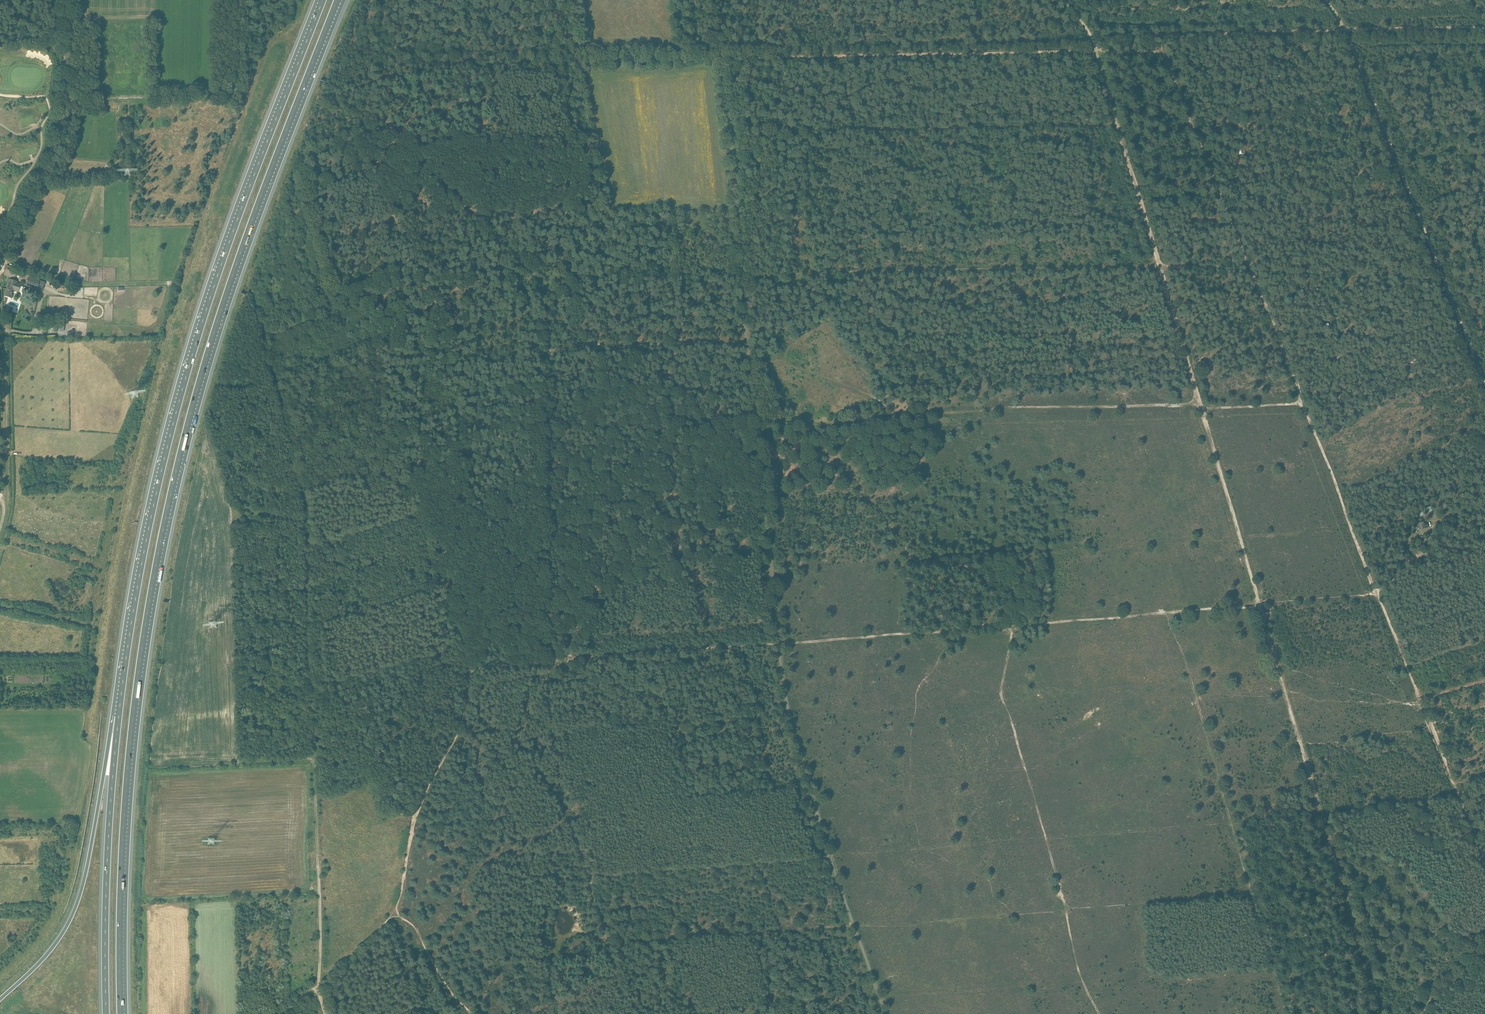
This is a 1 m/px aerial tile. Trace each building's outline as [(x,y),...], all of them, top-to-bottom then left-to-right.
[(26,285),(37,289),(40,280),(29,277),(26,285)] [(7,290),(5,296),(12,298),(13,295),(12,295),(13,292),(14,292),(14,290),(18,292),(19,290),(20,286),(21,285),(16,283),(17,282),(10,279),(7,290)] [(3,304),(8,306),(11,299),(6,297),(3,304)]
